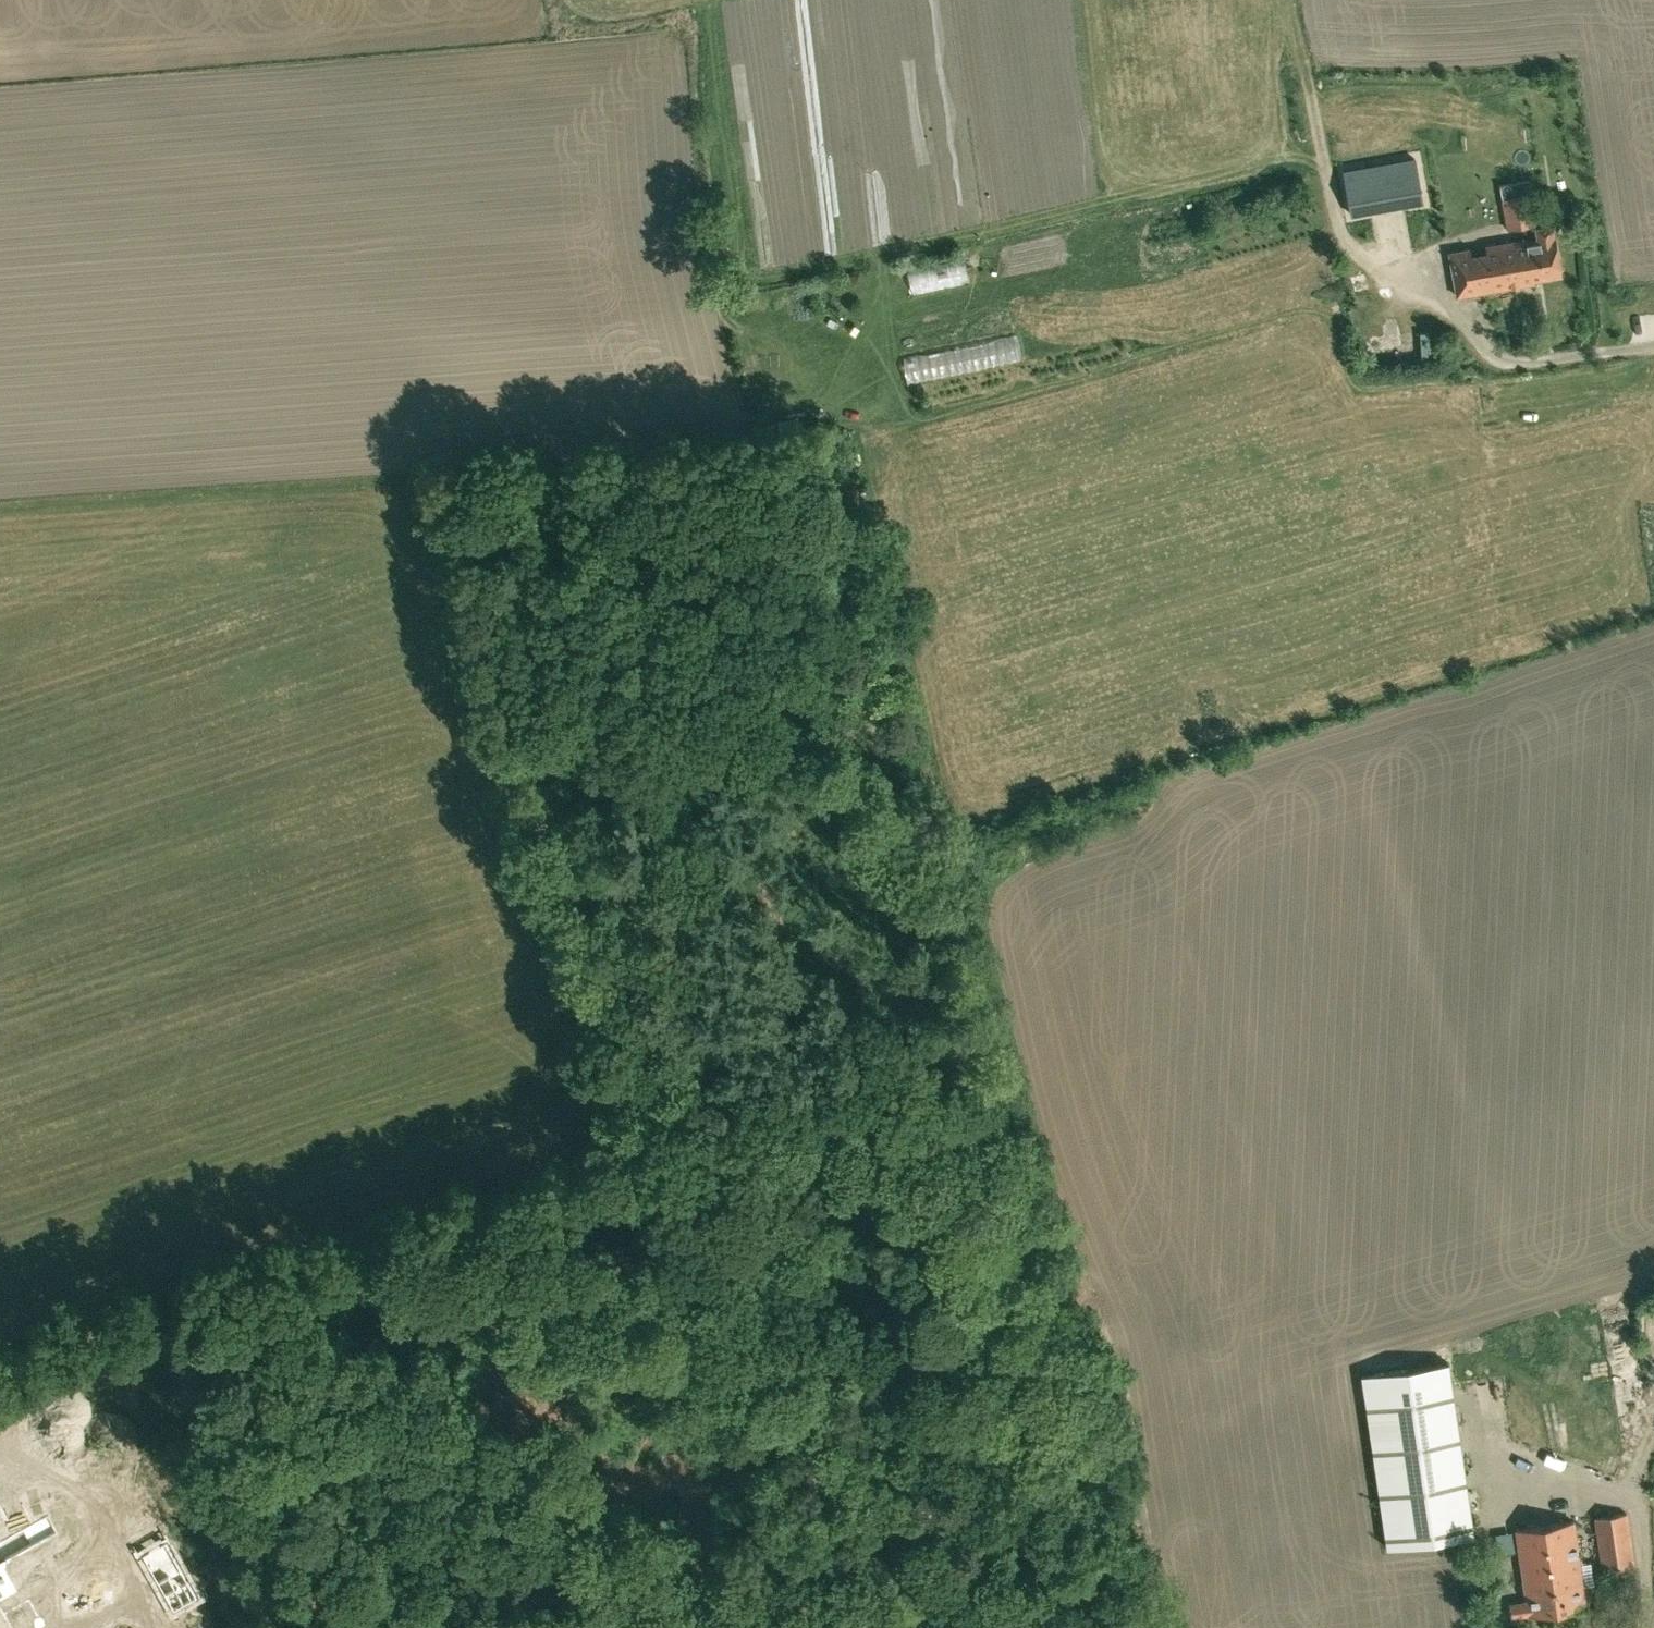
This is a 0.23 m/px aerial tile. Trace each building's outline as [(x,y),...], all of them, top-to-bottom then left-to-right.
[(1537,225),(1532,202),(1503,207),(1507,230),(1537,225)] [(1534,230),(1536,239),(1448,254),(1456,298),(1533,284),(1532,281),(1561,276),(1554,238),(1552,239),(1550,227),(1534,230)] [(948,282),(951,295),(973,290),(970,277),(948,282)] [(1473,1534),(1452,1387),(1449,1362),(1362,1375),(1388,1546),(1473,1534)] [(1635,1565),(1628,1514),(1593,1520),(1600,1569),(1635,1565)] [(1579,1563),(1574,1522),(1518,1530),(1527,1602),(1509,1605),(1511,1618),(1586,1608),(1582,1584),(1594,1583),(1591,1561),(1579,1563)] [(167,1539),(142,1553),(174,1610),(199,1596),(167,1539)]
